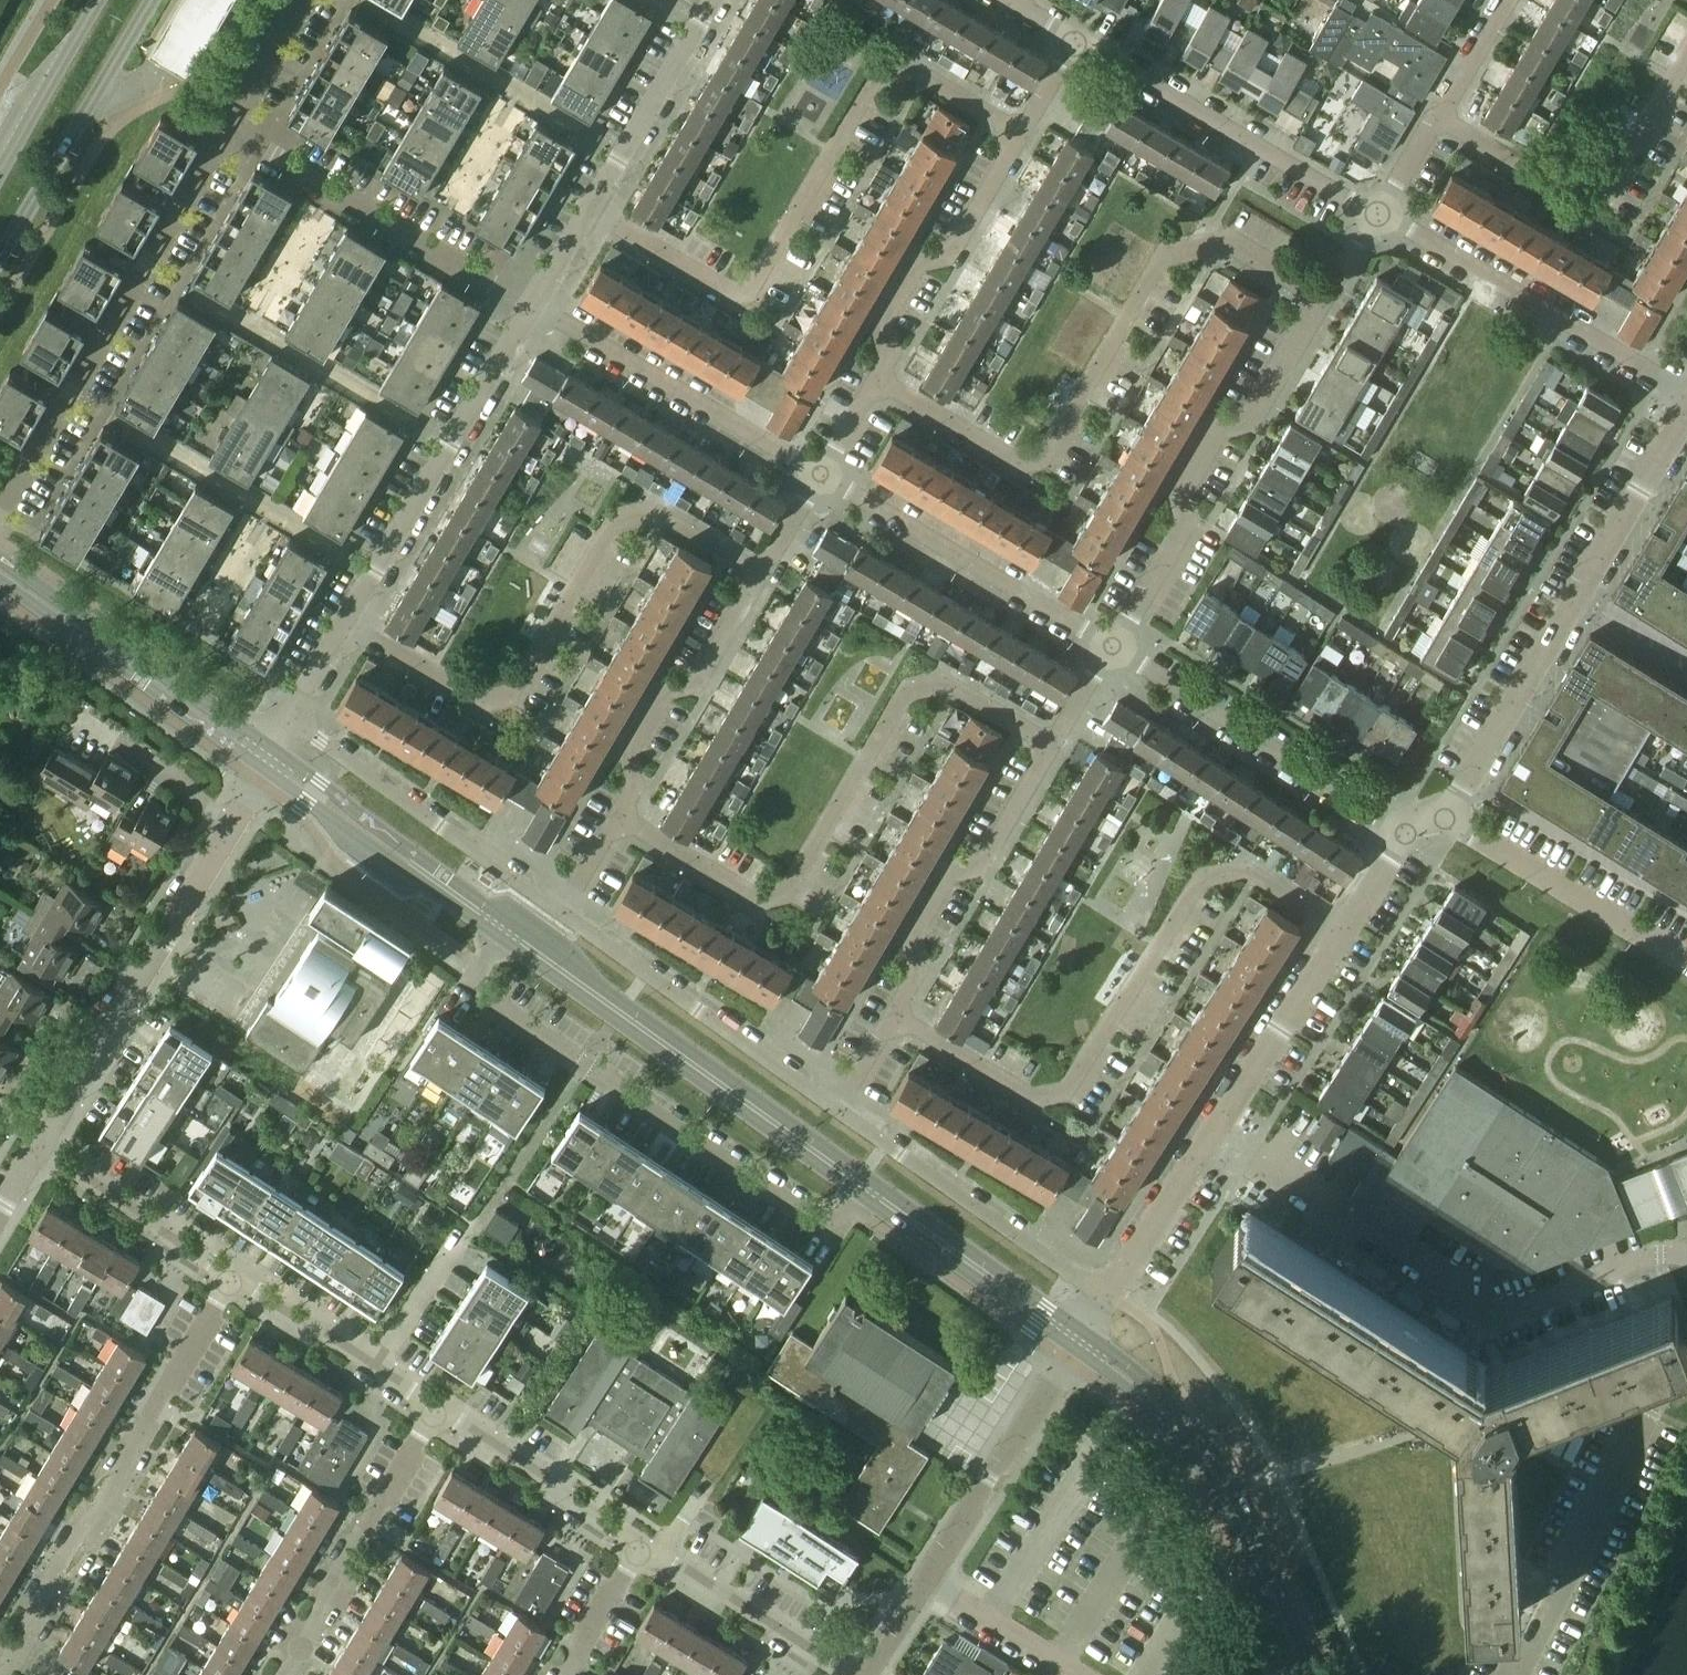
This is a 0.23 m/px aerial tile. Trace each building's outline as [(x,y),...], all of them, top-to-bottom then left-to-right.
[(404,9),(409,0),(389,0),(404,9)] [(478,53),(509,0),(483,0),(458,41),(478,53)] [(478,53),(497,64),(523,21),(533,26),(538,17),(509,0),(478,53)] [(509,0),(538,17),(543,8),(534,3),(535,0),(509,0)] [(640,37),(653,15),(628,0),(609,0),(601,13),(640,37)] [(770,35),(786,8),(773,0),(757,0),(745,20),(770,35)] [(786,8),(791,0),(773,0),(786,8)] [(817,10),(823,0),(813,0),(810,6),(817,10)] [(897,5),(924,21),(937,0),(900,0),(897,5)] [(924,21),(951,37),(966,12),(947,0),(937,0),(924,21)] [(1120,11),(1126,0),(1102,0),(1120,11)] [(1185,49),(1198,27),(1197,26),(1179,16),(1189,0),(1161,0),(1144,30),(1165,39),(1166,38),(1185,49)] [(1338,5),(1351,13),(1356,3),(1350,0),(1341,0),(1338,5)] [(1436,38),(1447,20),(1417,2),(1414,0),(1408,0),(1399,16),(1436,38)] [(1447,20),(1458,2),(1455,0),(1418,0),(1417,2),(1447,20)] [(1573,25),(1588,0),(1553,0),(1548,10),(1573,25)] [(1314,40),(1309,48),(1341,67),(1348,55),(1366,23),(1366,22),(1335,4),(1324,23),(1322,22),(1312,39),(1314,40)] [(855,12),(867,19),(871,11),(860,5),(855,12)] [(1204,60),(1223,71),(1236,49),(1235,49),(1217,38),(1230,17),(1210,5),(1197,26),(1198,27),(1185,49),(1183,53),(1204,62),(1204,60)] [(340,27),(379,50),(390,32),(351,9),(340,27)] [(1598,21),(1605,25),(1612,14),(1605,9),(1598,21)] [(1532,37),(1557,52),(1573,25),(1548,10),(1532,37)] [(872,20),(883,27),(889,18),(878,11),(872,20)] [(966,12),(951,37),(978,53),(993,28),(966,12)] [(1366,23),(1348,55),(1371,68),(1380,52),(1395,26),(1372,12),(1366,22),(1366,23)] [(589,34),(628,57),(640,37),(601,13),(589,34)] [(795,30),(803,34),(810,23),(802,18),(795,30)] [(729,47),(754,62),(770,35),(745,20),(729,47)] [(883,29),(895,35),(899,28),(888,21),(883,29)] [(1395,26),(1380,52),(1401,64),(1391,81),(1393,82),(1387,93),(1410,107),(1411,107),(1417,95),(1422,98),(1438,70),(1434,67),(1439,59),(1443,62),(1446,56),(1395,26)] [(330,44),(369,67),(379,50),(340,27),(330,44)] [(993,28),(978,53),(1005,69),(1020,44),(993,28)] [(1242,83),(1261,94),(1274,72),(1273,71),(1256,61),(1268,40),(1248,28),(1235,49),(1236,49),(1223,71),(1221,75),(1242,84),(1242,83)] [(577,55),(616,78),(628,57),(589,34),(577,55)] [(909,44),(921,51),(925,43),(914,36),(909,44)] [(1516,64),(1541,79),(1557,52),(1532,37),(1516,64)] [(320,61),(359,84),(369,67),(330,44),(320,61)] [(1020,44),(1005,69),(1033,85),(1048,60),(1020,44)] [(713,74),(738,89),(754,62),(729,47),(713,74)] [(1281,106),(1300,117),(1313,95),(1294,83),(1306,62),(1286,50),(1273,71),(1274,72),(1261,94),(1259,98),(1280,107),(1281,106)] [(938,61),(949,68),(954,60),(942,53),(938,61)] [(565,75),(604,98),(616,78),(577,55),(565,75)] [(310,78),(349,101),(359,84),(320,61),(310,78)] [(445,64),(434,82),(473,105),(484,87),(445,64)] [(1500,91),(1525,106),(1541,79),(1516,64),(1500,91)] [(764,84),(771,89),(778,77),(770,73),(764,84)] [(697,101),(722,116),(738,89),(713,74),(697,101)] [(552,97),(591,120),(604,98),(565,75),(552,97)] [(300,95),(339,118),(349,101),(310,78),(300,95)] [(1363,79),(1352,98),(1373,111),(1360,133),(1363,134),(1355,146),(1379,160),(1386,149),(1390,151),(1407,123),(1402,120),(1407,113),(1411,115),(1415,109),(1411,107),(1410,107),(1387,93),(1363,79)] [(434,82),(424,100),(463,123),(473,105),(434,82)] [(992,92),(1003,99),(1008,92),(996,85),(992,92)] [(1075,110),(1086,117),(1106,129),(1120,106),(1088,87),(1075,110)] [(1551,101),(1559,105),(1565,93),(1558,89),(1551,101)] [(1484,118),(1509,133),(1525,106),(1500,91),(1484,118)] [(289,114),(328,137),(339,118),(300,95),(289,114)] [(424,100),(414,117),(453,140),(463,123),(424,100)] [(681,128),(706,143),(722,116),(697,101),(681,128)] [(1106,129),(1107,129),(1134,145),(1149,120),(1121,103),(1120,106),(1106,129)] [(923,133),(954,151),(970,125),(939,106),(923,133)] [(148,137),(187,160),(200,138),(161,115),(148,137)] [(739,126),(747,131),(753,119),(746,115),(739,126)] [(414,117),(403,134),(442,157),(453,140),(414,117)] [(526,141),(564,164),(577,143),(538,120),(526,141)] [(1149,120),(1134,145),(1161,161),(1176,136),(1149,120)] [(900,131),(913,139),(919,130),(905,122),(900,131)] [(665,155),(690,171),(706,143),(681,128),(665,155)] [(899,173),(932,193),(956,152),(954,151),(923,133),(899,173)] [(403,134),(393,151),(432,174),(442,157),(403,134)] [(1176,136),(1161,161),(1188,177),(1203,152),(1176,136)] [(136,158),(175,181),(187,160),(148,137),(136,158)] [(1052,165),(1077,180),(1094,152),(1072,139),(1068,137),(1052,165)] [(513,162),(552,185),(564,164),(526,141),(513,162)] [(1102,157),(1115,165),(1120,157),(1107,149),(1102,157)] [(383,169),(421,192),(432,174),(393,151),(383,169)] [(1203,152),(1188,177),(1216,193),(1231,168),(1203,152)] [(1455,168),(1464,173),(1472,160),(1463,154),(1455,168)] [(649,182),(674,198),(690,171),(665,155),(649,182)] [(1096,165),(1110,173),(1114,166),(1101,158),(1096,165)] [(501,183),(540,206),(552,185),(513,162),(501,183)] [(877,171),(890,179),(895,170),(882,162),(877,171)] [(1036,192),(1061,207),(1077,180),(1052,165),(1036,192)] [(707,181),(714,186),(721,174),(713,170),(707,181)] [(1135,178),(1146,184),(1151,177),(1140,170),(1135,178)] [(255,171),(242,192),(281,215),(294,194),(255,171)] [(1432,205),(1473,229),(1492,196),(1452,172),(1432,205)] [(876,213),(909,232),(932,193),(899,173),(876,213)] [(111,200),(150,223),(162,201),(124,178),(111,200)] [(1494,191),(1503,197),(1511,183),(1502,178),(1494,191)] [(633,210),(658,225),(674,198),(649,182),(633,210)] [(700,193),(707,198),(714,186),(706,182),(700,193)] [(489,203),(528,226),(540,206),(501,183),(489,203)] [(1657,199),(1670,207),(1675,198),(1662,190),(1657,199)] [(242,192),(230,213),(269,236),(281,215),(242,192)] [(1020,219),(1045,234),(1061,207),(1036,192),(1020,219)] [(1085,204),(1092,208),(1099,196),(1091,192),(1085,204)] [(1174,200),(1186,208),(1190,200),(1178,193),(1174,200)] [(1473,229),(1512,252),(1532,219),(1492,196),(1473,229)] [(98,222),(137,245),(150,223),(111,200),(98,222)] [(1686,259),(1686,206),(1680,201),(1656,241),(1686,259)] [(853,211),(866,219),(872,210),(858,202),(853,211)] [(1534,215),(1543,220),(1551,207),(1542,202),(1534,215)] [(476,225),(515,248),(528,226),(489,203),(476,225)] [(684,220),(692,224),(699,213),(691,208),(684,220)] [(230,213),(218,233),(257,256),(269,236),(230,213)] [(853,252),(885,272),(909,232),(876,213),(853,252)] [(1004,246),(1029,261),(1045,234),(1020,219),(1004,246)] [(1069,230),(1077,235),(1083,223),(1076,219),(1069,230)] [(1512,252),(1552,276),(1571,243),(1532,219),(1512,252)] [(338,244),(377,267),(388,249),(349,226),(338,244)] [(1573,239),(1582,244),(1590,231),(1581,226),(1573,239)] [(1633,239),(1647,247),(1652,238),(1639,230),(1633,239)] [(218,233),(206,254),(245,277),(257,256),(218,233)] [(1664,300),(1665,301),(1686,264),(1686,259),(1656,241),(1633,280),(1632,281),(1664,300)] [(73,264),(112,287),(125,265),(86,242),(73,264)] [(830,251),(843,258),(848,250),(835,242),(830,251)] [(1598,289),(1611,268),(1612,267),(1571,243),(1552,276),(1592,300),(1598,289)] [(328,262),(367,285),(377,267),(338,244),(328,262)] [(604,259),(613,264),(621,251),(612,246),(604,259)] [(988,273),(1013,288),(1029,261),(1004,246),(988,273)] [(829,292),(862,312),(885,272),(853,252),(829,292)] [(193,276),(232,299),(245,277),(206,254),(193,276)] [(1045,271),(1053,275),(1060,264),(1052,259),(1045,271)] [(318,279),(356,302),(367,285),(328,262),(318,279)] [(582,296),(622,320),(641,287),(601,263),(582,296)] [(60,285),(99,308),(112,287),(73,264),(60,285)] [(644,282),(652,287),(660,274),(651,269),(644,282)] [(972,300),(997,315),(1013,288),(988,273),(972,300)] [(1377,277),(1365,298),(1401,319),(1413,299),(1428,308),(1436,294),(1400,273),(1392,286),(1377,277)] [(1230,278),(1215,304),(1246,323),(1261,296),(1230,278)] [(307,296),(346,319),(356,302),(318,279),(307,296)] [(1617,333),(1640,347),(1661,313),(1657,311),(1664,300),(1632,281),(1620,302),(1632,309),(1617,333)] [(430,303),(468,326),(481,305),(442,282),(430,303)] [(806,290),(819,298),(825,289),(811,282),(806,290)] [(1029,297),(1037,302),(1044,290),(1036,286),(1029,297)] [(622,320),(662,343),(681,310),(641,287),(622,320)] [(683,306),(692,311),(700,298),(691,292),(683,306)] [(806,332),(838,351),(862,312),(829,292),(806,332)] [(1192,303),(1205,311),(1210,302),(1197,294),(1192,303)] [(297,313),(336,336),(346,319),(307,296),(297,313)] [(1365,298),(1354,317),(1390,338),(1401,319),(1365,298)] [(168,317),(207,340),(218,322),(179,299),(168,317)] [(1022,310),(1029,315),(1036,303),(1029,299),(1022,310)] [(956,327),(981,342),(997,315),(972,300),(956,327)] [(417,324),(456,347),(468,326),(430,303),(417,324)] [(1215,304),(1191,345),(1224,364),(1248,324),(1246,323),(1215,304)] [(35,327),(74,350),(87,329),(48,305),(35,327)] [(662,343),(701,367),(721,334),(681,310),(662,343)] [(286,331),(325,354),(336,336),(297,313),(286,331)] [(723,329),(732,334),(740,321),(731,316),(723,329)] [(158,334),(197,357),(207,340),(168,317),(158,334)] [(1354,317),(1342,336),(1378,358),(1390,338),(1354,317)] [(1430,336),(1438,340),(1448,322),(1441,318),(1430,336)] [(783,330),(796,338),(801,329),(788,321),(783,330)] [(405,344),(444,367),(456,347),(417,324),(405,344)] [(1007,336),(1014,340),(1021,329),(1013,324),(1007,336)] [(23,349),(62,372),(74,350),(35,327),(23,349)] [(940,354),(965,369),(981,342),(956,327),(940,354)] [(782,372),(813,391),(815,392),(838,351),(806,332),(782,372)] [(148,351),(187,374),(197,357),(158,334),(148,351)] [(742,390),(760,359),(761,358),(721,334),(701,367),(742,391),(742,390)] [(1168,342),(1181,350),(1187,341),(1173,334),(1168,342)] [(1342,336),(1331,356),(1367,377),(1378,358),(1342,336)] [(1419,355),(1426,360),(1438,340),(1430,336),(1419,355)] [(393,365),(432,388),(444,367),(405,344),(393,365)] [(1191,345),(1167,384),(1200,404),(1224,364),(1191,345)] [(138,368),(177,391),(187,374),(148,351),(138,368)] [(990,364),(998,368),(1004,357),(997,352),(990,364)] [(232,401),(261,418),(292,366),(273,354),(247,398),(237,392),(232,401)] [(923,382),(949,397),(965,369),(940,354),(923,382)] [(1407,375),(1415,379),(1426,360),(1419,355),(1407,375)] [(1331,356),(1319,375),(1356,397),(1367,377),(1331,356)] [(522,381),(533,387),(554,399),(567,376),(536,358),(522,381)] [(767,424),(790,438),(810,403),(807,401),(813,391),(782,372),(760,359),(742,390),(764,403),(775,409),(767,424)] [(1535,378),(1543,383),(1554,364),(1546,359),(1535,378)] [(380,387),(419,410),(432,388),(393,365),(380,387)] [(292,366),(261,418),(290,435),(295,426),(286,421),(312,377),(292,366)] [(128,385),(167,408),(177,391),(138,368),(128,385)] [(37,414),(49,392),(11,369),(0,387),(0,392),(37,414)] [(1145,382),(1158,390),(1163,381),(1150,373),(1145,382)] [(554,399),(555,400),(581,415),(596,390),(569,374),(567,376),(554,399)] [(1308,395),(1355,423),(1367,403),(1356,397),(1319,375),(1308,395)] [(1396,394),(1403,399),(1415,379),(1407,375),(1396,394)] [(1524,396),(1532,401),(1543,383),(1535,378),(1524,396)] [(1167,384),(1144,424),(1177,444),(1200,404),(1167,384)] [(1577,403),(1607,421),(1619,402),(1589,384),(1577,403)] [(117,403),(156,426),(167,408),(128,385),(117,403)] [(596,390),(581,415),(608,431),(623,406),(596,390)] [(24,435),(37,414),(0,392),(0,421),(24,435)] [(1384,414),(1392,418),(1403,399),(1396,394),(1384,414)] [(1296,415),(1343,443),(1355,423),(1308,395),(1296,415)] [(1513,414),(1522,419),(1532,401),(1524,396),(1513,414)] [(1567,421),(1597,439),(1607,421),(1577,403),(1568,397),(1557,416),(1566,422),(1567,421)] [(211,459),(230,471),(261,418),(232,401),(227,410),(236,415),(211,459)] [(623,406),(608,431),(635,447),(650,422),(623,406)] [(499,435),(525,450),(541,423),(519,410),(516,408),(499,435)] [(354,431),(392,454),(405,433),(366,410),(354,431)] [(1121,422),(1134,430),(1140,421),(1126,413),(1121,422)] [(1373,433),(1380,438),(1392,418),(1384,414),(1373,433)] [(1503,432),(1511,437),(1522,419),(1513,414),(1503,432)] [(895,430),(904,435),(912,422),(903,417),(895,430)] [(230,471),(249,482),(275,438),(285,444),(290,435),(261,418),(230,471)] [(1556,439),(1586,457),(1597,439),(1567,421),(1566,422),(1556,439)] [(650,422),(635,447),(662,463),(678,438),(650,422)] [(1280,441),(1310,459),(1321,440),(1291,422),(1280,441)] [(1144,424),(1120,464),(1153,484),(1177,444),(1144,424)] [(92,445),(131,468),(142,450),(103,426),(92,445)] [(341,452),(380,475),(392,454),(354,431),(341,452)] [(1492,451),(1500,455),(1511,437),(1503,432),(1492,451)] [(570,441),(581,448),(586,440),(574,433),(570,441)] [(1361,453),(1368,458),(1380,438),(1373,433),(1361,453)] [(483,462),(509,477),(525,450),(499,435),(483,462)] [(872,468),(913,491),(932,458),(892,435),(872,468)] [(678,438),(662,463),(690,479),(705,454),(678,438)] [(1545,457),(1575,475),(1586,457),(1556,439),(1545,457)] [(934,453),(943,459),(951,445),(942,440),(934,453)] [(1269,459),(1299,477),(1310,459),(1280,441),(1269,459)] [(82,462),(121,485),(131,468),(92,445),(82,462)] [(542,459),(549,463),(556,452),(548,447),(542,459)] [(1481,469),(1489,474),(1500,455),(1492,451),(1481,469)] [(329,472),(368,495),(380,475),(341,452),(329,472)] [(1097,462),(1111,470),(1116,461),(1103,453),(1097,462)] [(705,454),(690,479),(717,495),(732,470),(705,454)] [(1534,475),(1564,493),(1575,475),(1545,457),(1534,475)] [(913,491),(953,515),(972,482),(932,458),(913,491)] [(1259,477),(1289,495),(1299,477),(1269,459),(1259,477)] [(1355,460),(1344,479),(1353,484),(1364,465),(1355,460)] [(72,479),(111,502),(121,485),(82,462),(72,479)] [(467,489),(493,504),(509,477),(483,462),(467,489)] [(974,477),(983,482),(991,469),(982,463),(974,477)] [(623,472),(634,478),(638,471),(627,464),(623,472)] [(1120,464),(1097,504),(1130,523),(1153,484),(1120,464)] [(732,470),(717,495),(744,511),(759,486),(732,470)] [(1672,496),(1686,504),(1686,470),(1672,496)] [(317,493),(356,516),(368,495),(329,472),(317,493)] [(526,486),(533,490),(540,479),(533,474),(526,486)] [(1523,494),(1553,512),(1564,493),(1534,475),(1523,494)] [(1248,495),(1278,513),(1289,495),(1259,477),(1248,495)] [(1464,497),(1472,502),(1484,481),(1476,477),(1464,497)] [(62,496),(101,519),(111,502),(72,479),(62,496)] [(1344,479),(1334,497),(1342,502),(1353,484),(1344,479)] [(650,488),(661,495),(666,487),(654,480),(650,488)] [(197,482),(186,500),(225,523),(236,505),(197,482)] [(953,515),(992,538),(1012,505),(972,482),(953,515)] [(759,486),(744,511),(771,527),(786,502),(759,486)] [(1014,500),(1022,505),(1030,492),(1021,487),(1014,500)] [(518,500),(525,504),(532,492),(524,488),(518,500)] [(451,516),(477,531),(493,504),(467,489),(451,516)] [(304,515),(343,538),(356,516),(317,493),(304,515)] [(1074,501),(1087,509),(1093,500),(1079,493),(1074,501)] [(676,503),(687,510),(692,502),(680,495),(676,503)] [(1237,514),(1267,531),(1278,513),(1248,495),(1237,514)] [(52,513),(91,536),(101,519),(62,496),(52,513)] [(1642,546),(1667,560),(1686,525),(1686,504),(1672,496),(1642,546)] [(1323,515),(1331,520),(1342,502),(1334,497),(1323,515)] [(1453,517),(1460,521),(1472,502),(1464,497),(1453,517)] [(1501,519),(1537,540),(1549,520),(1512,499),(1501,519)] [(186,500),(176,517),(215,540),(225,523),(186,500)] [(1084,551),(1105,563),(1106,564),(1130,523),(1097,504),(1074,543),(1073,544),(1084,551)] [(1039,552),(1052,530),(1052,529),(1012,505),(992,538),(1033,562),(1039,552)] [(41,531),(80,554),(91,536),(52,513),(41,531)] [(1226,532),(1256,550),(1267,531),(1237,514),(1226,532)] [(501,527),(508,531),(515,519),(508,515),(501,527)] [(1312,533),(1320,538),(1331,520),(1323,515),(1312,533)] [(435,543),(461,558),(477,531),(451,516),(435,543)] [(176,517),(166,534),(205,558),(215,540),(176,517)] [(1441,536),(1449,541),(1460,521),(1453,517),(1441,536)] [(1489,538),(1525,559),(1537,540),(1501,519),(1489,538)] [(730,535),(741,542),(746,534),(734,527),(730,535)] [(813,552),(824,558),(845,571),(858,548),(827,529),(813,552)] [(1039,552),(1050,558),(1063,536),(1052,530),(1039,552)] [(1302,552),(1310,556),(1320,538),(1312,533),(1302,552)] [(166,534),(156,552),(194,575),(205,558),(166,534)] [(656,544),(670,552),(675,543),(661,535),(656,544)] [(1050,558),(1061,565),(1073,544),(1074,543),(1063,536),(1050,558)] [(1430,556),(1437,560),(1449,541),(1441,536),(1430,556)] [(278,559),(317,582),(329,561),(290,538),(278,559)] [(1478,558),(1514,579),(1525,559),(1489,538),(1478,558)] [(419,570),(445,585),(461,558),(435,543),(419,570)] [(485,554),(492,559),(499,547),(492,543),(485,554)] [(1058,596),(1081,610),(1101,575),(1098,573),(1078,562),(1084,551),(1073,544),(1061,565),(1072,571),(1058,596)] [(845,571),(846,571),(873,587),(888,561),(860,545),(858,548),(845,571)] [(656,586),(688,605),(712,565),(679,546),(656,586)] [(1227,555),(1245,566),(1250,558),(1233,546),(1227,555)] [(1612,596),(1636,610),(1660,570),(1660,571),(1667,560),(1642,546),(1612,596)] [(1078,562),(1098,573),(1105,563),(1084,551),(1078,562)] [(156,552),(145,569),(184,592),(194,575),(156,552)] [(1290,570),(1299,575),(1310,556),(1302,552),(1290,570)] [(1418,575),(1426,579),(1437,560),(1430,556),(1418,575)] [(1245,566),(1262,576),(1267,568),(1250,558),(1245,566)] [(1466,577),(1503,598),(1514,579),(1478,558),(1466,577)] [(265,580),(304,603),(317,582),(278,559),(265,580)] [(888,561),(873,587),(900,603),(915,577),(888,561)] [(1262,576),(1278,587),(1284,579),(1267,568),(1262,576)] [(135,587),(173,610),(184,592),(145,569),(135,587)] [(403,597),(429,612),(445,585),(419,570),(403,597)] [(1636,610),(1657,622),(1680,582),(1660,571),(1660,570),(1636,610)] [(633,584),(646,592),(651,583),(638,575),(633,584)] [(1407,594),(1414,599),(1426,579),(1418,575),(1407,594)] [(915,577),(900,603),(927,619),(942,593),(915,577)] [(1455,597),(1491,618),(1503,598),(1466,577),(1455,597)] [(791,607),(816,622),(832,594),(810,581),(807,579),(791,607)] [(1278,587),(1295,598),(1300,590),(1284,579),(1278,587)] [(253,600),(292,623),(304,603),(265,580),(253,600)] [(462,594),(470,598),(477,587),(469,582),(462,594)] [(1677,635),(1686,618),(1686,587),(1680,582),(1657,622),(1677,635)] [(632,625),(665,645),(688,605),(656,586),(632,625)] [(1295,598),(1312,609),(1317,601),(1300,590),(1295,598)] [(1185,621),(1203,632),(1222,602),(1205,591),(1185,621)] [(942,593),(927,619),(954,635),(969,609),(942,593)] [(1396,614),(1403,618),(1414,599),(1407,594),(1396,614)] [(455,607),(462,611),(469,599),(461,595),(455,607)] [(387,625),(412,640),(429,612),(403,597),(387,625)] [(1443,616),(1480,637),(1491,618),(1455,597),(1443,616)] [(241,621),(280,644),(292,623),(253,600),(241,621)] [(1312,609),(1329,620),(1334,612),(1317,601),(1312,609)] [(1203,632),(1219,643),(1239,613),(1222,602),(1203,632)] [(840,615),(848,620),(855,608),(847,604),(840,615)] [(775,634),(800,649),(816,622),(791,607),(775,634)] [(969,609),(954,635),(981,651),(996,625),(969,609)] [(873,619),(884,626),(889,618),(877,612),(873,619)] [(1219,643),(1236,654),(1256,624),(1239,613),(1219,643)] [(1384,633),(1392,638),(1403,618),(1396,614),(1384,633)] [(609,623),(622,631),(628,623),(614,615),(609,623)] [(1432,635),(1468,657),(1480,637),(1443,616),(1432,635)] [(1337,625),(1354,636),(1359,628),(1342,617),(1337,625)] [(1686,640),(1686,618),(1677,635),(1686,640)] [(228,643),(267,665),(280,644),(241,621),(228,643)] [(438,635),(446,639),(452,628),(445,623),(438,635)] [(1236,654),(1253,665),(1272,634),(1256,624),(1236,654)] [(608,665),(641,685),(665,645),(632,625),(608,665)] [(996,625),(981,651),(1008,667),(1023,641),(996,625)] [(900,635),(912,642),(916,635),(905,628),(900,635)] [(1354,636),(1371,647),(1376,639),(1359,628),(1354,636)] [(825,643),(833,647),(840,636),(832,631),(825,643)] [(759,661),(784,676),(800,649),(775,634),(759,661)] [(1253,665),(1270,675),(1289,645),(1272,634),(1253,665)] [(1590,634),(1560,684),(1584,698),(1614,648),(1590,634)] [(1420,656),(1456,677),(1468,657),(1432,635),(1420,656)] [(1371,647),(1387,657),(1393,649),(1376,639),(1371,647)] [(1023,641),(1008,667),(1035,683),(1050,657),(1023,641)] [(1270,675),(1287,687),(1306,656),(1289,645),(1270,675)] [(1524,799),(1586,835),(1609,794),(1610,795),(1632,757),(1637,748),(1652,725),(1651,725),(1675,684),(1614,648),(1584,698),(1569,723),(1546,709),(1538,722),(1561,736),(1554,749),(1524,799)] [(1387,657),(1404,668),(1409,660),(1393,649),(1387,657)] [(1312,702),(1331,672),(1337,663),(1320,652),(1294,691),(1312,702)] [(585,663),(599,671),(604,662),(591,654),(585,663)] [(360,671),(369,676),(377,663),(368,657),(360,671)] [(1050,657),(1035,683),(1062,699),(1077,673),(1050,657)] [(1404,668),(1421,679),(1426,671),(1409,660),(1404,668)] [(743,688),(768,703),(784,676),(759,661),(743,688)] [(585,705),(618,724),(641,685),(608,665),(585,705)] [(1421,679),(1438,690),(1443,682),(1426,671),(1421,679)] [(1312,702),(1328,713),(1348,683),(1331,672),(1312,702)] [(337,708),(378,732),(397,699),(357,675),(337,708)] [(983,682),(994,689),(999,681),(987,675),(983,682)] [(400,694),(409,699),(416,686),(407,681),(400,694)] [(995,689),(1007,696),(1011,689),(1000,682),(995,689)] [(1328,713),(1345,724),(1365,694),(1348,683),(1328,713)] [(1560,684),(1546,709),(1569,723),(1584,698),(1560,684)] [(1652,725),(1671,737),(1686,709),(1686,691),(1675,684),(1651,725),(1652,725)] [(727,715),(752,730),(768,703),(743,688),(727,715)] [(562,703),(575,711),(580,702),(567,694),(562,703)] [(1345,724),(1362,735),(1381,704),(1365,694),(1345,724)] [(1021,705),(1033,712),(1037,704),(1026,698),(1021,705)] [(378,732),(418,755),(437,722),(397,699),(378,732)] [(784,712),(792,716),(799,705),(791,700),(784,712)] [(1103,724),(1114,731),(1133,744),(1148,721),(1117,701),(1103,724)] [(439,718),(448,723),(456,709),(447,704),(439,718)] [(1362,735),(1379,745),(1398,715),(1381,704),(1362,735)] [(561,744),(594,764),(618,724),(585,705),(561,744)] [(1671,737),(1686,746),(1686,709),(1671,737)] [(711,742),(736,757),(752,730),(727,715),(711,742)] [(1379,745),(1396,757),(1415,726),(1398,715),(1379,745)] [(971,716),(955,742),(986,760),(1002,734),(971,716)] [(1133,744),(1136,745),(1160,761),(1176,736),(1149,719),(1148,721),(1133,744)] [(418,755),(457,779),(477,746),(437,722),(418,755)] [(1530,735),(1554,749),(1561,736),(1538,722),(1530,735)] [(479,741),(488,746),(496,733),(487,728),(479,741)] [(768,739),(776,744),(782,732),(775,728),(768,739)] [(1107,743),(1129,755),(1136,745),(1133,744),(1114,731),(1107,743)] [(932,741),(946,749),(951,740),(937,732),(932,741)] [(538,742),(552,750),(557,741),(544,733),(538,742)] [(1501,785),(1524,799),(1554,749),(1530,735),(1501,785)] [(1176,736),(1160,761),(1187,778),(1203,753),(1176,736)] [(695,769),(720,784),(736,757),(711,742),(695,769)] [(932,783),(965,802),(988,762),(986,760),(955,742),(932,783)] [(1101,754),(1122,767),(1129,755),(1107,743),(1101,754)] [(537,785),(569,803),(570,804),(594,764),(561,744),(538,784),(537,785)] [(93,797),(114,809),(138,769),(109,752),(97,772),(55,746),(36,778),(87,808),(93,797)] [(504,792),(517,770),(517,769),(477,746),(457,779),(498,803),(504,792)] [(1637,748),(1632,757),(1644,764),(1649,755),(1637,748)] [(1081,780),(1106,795),(1122,767),(1101,754),(1097,752),(1081,780)] [(1203,753),(1187,778),(1213,795),(1229,770),(1203,753)] [(752,767),(760,771),(766,760),(759,755),(752,767)] [(1129,771),(1140,778),(1145,771),(1134,764),(1129,771)] [(1660,773),(1671,780),(1676,771),(1665,765),(1660,773)] [(1648,774),(1637,767),(1632,776),(1643,782),(1648,774)] [(679,796),(704,811),(720,784),(695,769),(679,796)] [(1229,770),(1213,795),(1240,812),(1256,787),(1229,770)] [(1683,787),(1686,779),(1686,778),(1676,771),(1671,780),(1683,787)] [(909,781),(922,788),(927,779),(914,772),(909,781)] [(1648,774),(1643,782),(1655,789),(1660,781),(1648,774)] [(1147,783),(1158,790),(1163,783),(1152,776),(1147,783)] [(1065,807),(1090,822),(1106,795),(1081,780),(1065,807)] [(908,822),(941,842),(965,802),(932,783),(908,822)] [(522,836),(545,850),(565,816),(562,814),(569,803),(537,785),(525,805),(537,812),(522,836)] [(1256,787),(1240,812),(1266,829),(1282,804),(1256,787)] [(1671,799),(1682,805),(1686,797),(1676,790),(1671,799)] [(1122,803),(1129,807),(1136,796),(1128,791),(1122,803)] [(729,806),(737,810),(744,799),(736,794),(729,806)] [(1174,801),(1185,808),(1190,801),(1179,794),(1174,801)] [(1586,835),(1605,847),(1629,806),(1610,795),(1609,794),(1586,835)] [(662,823),(688,838),(704,811),(679,796),(662,823)] [(107,843),(127,855),(134,844),(150,854),(175,814),(150,798),(137,818),(126,811),(107,843)] [(1114,815),(1122,819),(1129,808),(1121,804),(1114,815)] [(1282,804),(1266,829),(1293,846),(1309,821),(1282,804)] [(1605,847),(1625,858),(1649,818),(1629,806),(1605,847)] [(1049,834),(1074,849),(1090,822),(1065,807),(1049,834)] [(885,820),(899,828),(904,819),(891,811),(885,820)] [(1200,818),(1211,825),(1216,818),(1205,811),(1200,818)] [(1625,858),(1644,870),(1668,829),(1649,818),(1625,858)] [(713,832),(721,837),(728,826),(720,821),(713,832)] [(1309,821),(1293,846),(1319,863),(1335,838),(1309,821)] [(885,862),(918,881),(941,842),(908,822),(885,862)] [(1225,834),(1236,841),(1241,834),(1229,827),(1225,834)] [(1663,881),(1683,848),(1684,848),(1686,843),(1686,841),(1668,829),(1644,870),(1663,881)] [(1097,844),(1105,849),(1112,837),(1104,833),(1097,844)] [(1033,861),(1058,876),(1074,849),(1049,834),(1033,861)] [(1335,838),(1319,863),(1346,880),(1362,855),(1335,838)] [(1686,895),(1686,850),(1684,848),(1683,848),(1663,881),(1686,895)] [(862,860),(875,868),(881,859),(867,851),(862,860)] [(636,868),(645,873),(653,859),(644,854),(636,868)] [(1017,888),(1042,903),(1058,876),(1033,861),(1017,888)] [(861,902),(895,921),(918,881),(885,862),(861,902)] [(1294,878),(1305,885),(1315,868),(1305,862),(1294,878)] [(614,905),(654,929),(674,896),(633,872),(614,905)] [(1305,885),(1312,890),(1321,877),(1313,872),(1305,885)] [(676,891),(685,896),(693,883),(684,878),(676,891)] [(33,909),(64,928),(71,917),(91,929),(106,904),(66,880),(56,897),(45,890),(33,909)] [(247,1031),(304,1068),(326,1036),(319,1031),(324,1023),(353,1042),(391,984),(359,964),(369,949),(393,965),(411,939),(412,940),(413,938),(327,882),(326,883),(328,884),(311,911),(360,943),(354,952),(319,929),(276,994),(278,995),(274,1002),(268,998),(247,1031)] [(1443,903),(1474,923),(1485,905),(1454,886),(1443,903)] [(1001,915),(1026,930),(1042,903),(1017,888),(1001,915)] [(839,899),(852,907),(857,898),(844,891),(839,899)] [(1244,903),(1257,911),(1263,903),(1250,894),(1244,903)] [(654,929),(694,952),(713,919),(674,896),(654,929)] [(716,914),(724,920),(732,906),(723,901),(716,914)] [(838,941),(871,961),(895,921),(861,902),(838,941)] [(1433,920),(1463,939),(1474,923),(1443,903),(1433,920)] [(1242,945),(1274,965),(1300,926),(1267,905),(1242,945)] [(22,952),(63,977),(78,952),(58,940),(64,928),(33,909),(21,929),(32,936),(22,952)] [(985,942),(1010,957),(1026,930),(1001,915),(985,942)] [(694,952),(734,975),(753,943),(713,919),(694,952)] [(1422,937),(1452,956),(1463,939),(1433,920),(1422,937)] [(755,938),(764,943),(772,930),(763,924),(755,938)] [(1510,945),(1518,951),(1529,933),(1521,928),(1510,945)] [(815,939),(829,947),(834,938),(820,930),(815,939)] [(1219,941),(1232,950),(1238,941),(1225,933),(1219,941)] [(1411,953),(1441,973),(1452,956),(1422,937),(1411,953)] [(814,982),(846,1000),(847,1001),(871,961),(838,941),(815,981),(814,982)] [(969,969),(994,984),(1010,957),(985,942),(969,969)] [(774,999),(780,989),(779,989),(792,967),(793,968),(793,966),(753,943),(734,975),(774,999)] [(1217,983),(1249,1004),(1274,965),(1242,945),(1217,983)] [(1499,962),(1507,967),(1518,951),(1510,945),(1499,962)] [(1400,970),(1431,990),(1441,973),(1411,953),(1400,970)] [(1026,967),(1034,971),(1041,960),(1033,955),(1026,967)] [(1488,979),(1496,984),(1507,967),(1499,962),(1488,979)] [(7,1024),(16,1009),(36,1021),(51,996),(3,967),(0,968),(0,1019),(7,1024)] [(779,989),(780,989),(791,996),(804,974),(793,968),(792,967),(779,989)] [(953,996),(978,1011),(994,984),(969,969),(953,996)] [(1018,980),(1026,985),(1033,973),(1025,969),(1018,980)] [(1389,988),(1419,1007),(1431,990),(1400,970),(1389,988)] [(1194,980),(1207,989),(1213,980),(1200,972),(1194,980)] [(791,996),(802,1002),(814,982),(815,981),(804,974),(791,996)] [(1478,996),(1486,1001),(1496,984),(1488,979),(1478,996)] [(799,1033),(823,1047),(843,1013),(839,1011),(846,1000),(814,982),(802,1002),(813,1009),(799,1033)] [(1192,1022),(1224,1043),(1249,1004),(1217,983),(1192,1022)] [(1373,1012),(1403,1032),(1414,1015),(1384,995),(1373,1012)] [(936,1023),(962,1039),(978,1011),(953,996),(936,1023)] [(1467,1012),(1475,1018),(1486,1001),(1478,996),(1467,1012)] [(1169,1019),(1182,1027),(1188,1019),(1175,1010),(1169,1019)] [(1362,1029),(1393,1049),(1403,1032),(1373,1012),(1362,1029)] [(1456,1030),(1464,1035),(1475,1018),(1467,1012),(1456,1030)] [(411,1059),(433,1073),(461,1031),(439,1016),(411,1059)] [(1167,1061),(1199,1082),(1224,1043),(1192,1022),(1167,1061)] [(153,1050),(195,1079),(214,1051),(171,1023),(153,1050)] [(1351,1046),(1382,1065),(1393,1049),(1362,1029),(1351,1046)] [(433,1073),(454,1087),(482,1044),(461,1031),(433,1073)] [(1440,1055),(1448,1060),(1459,1042),(1451,1037),(1440,1055)] [(0,1079),(18,1051),(0,1040),(0,1079)] [(454,1087),(475,1101),(503,1058),(482,1044),(454,1087)] [(1341,1063),(1371,1082),(1382,1065),(1351,1046),(1341,1063)] [(1144,1058),(1157,1066),(1163,1057),(1150,1049),(1144,1058)] [(135,1077),(178,1105),(195,1079),(153,1050),(135,1077)] [(912,1065),(921,1070),(929,1057),(920,1052),(912,1065)] [(1429,1071),(1437,1076),(1448,1060),(1440,1055),(1429,1071)] [(475,1101),(496,1115),(524,1072),(503,1058),(475,1101)] [(1142,1100),(1174,1121),(1199,1082),(1167,1061),(1142,1100)] [(1330,1079),(1360,1099),(1371,1082),(1341,1063),(1330,1079)] [(1429,1216),(1517,1273),(1634,1227),(1608,1164),(1455,1065),(1397,1156),(1349,1126),(1328,1158),(1362,1179),(1351,1196),(1416,1237),(1429,1216)] [(890,1102),(930,1126),(949,1093),(909,1069),(890,1102)] [(1418,1088),(1426,1093),(1437,1076),(1429,1071),(1418,1088)] [(496,1115),(518,1129),(546,1087),(524,1072),(496,1115)] [(952,1088),(961,1094),(969,1080),(960,1075),(952,1088)] [(118,1104),(160,1132),(178,1105),(135,1077),(118,1104)] [(1319,1097),(1349,1116),(1360,1099),(1330,1079),(1319,1097)] [(1119,1096),(1132,1105),(1138,1096),(1125,1088),(1119,1096)] [(1407,1105),(1415,1110),(1426,1093),(1418,1088),(1407,1105)] [(930,1126),(970,1149),(989,1116),(949,1093),(930,1126)] [(214,1108),(227,1116),(235,1105),(222,1096),(214,1108)] [(992,1112),(1001,1117),(1008,1104),(1000,1099),(992,1112)] [(1117,1138),(1149,1159),(1174,1121),(1142,1100),(1117,1138)] [(100,1131),(142,1159),(160,1132),(118,1104),(100,1131)] [(1397,1122),(1405,1127),(1415,1110),(1407,1105),(1397,1122)] [(552,1152),(574,1166),(602,1124),(580,1109),(552,1152)] [(1309,1133),(1330,1146),(1344,1124),(1323,1110),(1309,1133)] [(970,1149),(1009,1173),(1029,1140),(989,1116),(970,1149)] [(336,1132),(351,1142),(358,1131),(343,1121),(336,1132)] [(1032,1135),(1041,1140),(1048,1127),(1039,1122),(1032,1135)] [(1385,1139),(1394,1144),(1405,1127),(1397,1122),(1385,1139)] [(574,1166),(595,1180),(623,1137),(602,1124),(574,1166)] [(1094,1136),(1107,1144),(1113,1135),(1100,1127),(1094,1136)] [(595,1180),(616,1194),(644,1151),(623,1137),(595,1180)] [(1092,1178),(1122,1198),(1124,1199),(1149,1159),(1117,1138),(1091,1178),(1092,1178)] [(364,1150),(376,1158),(384,1147),(371,1139),(364,1150)] [(1056,1186),(1068,1165),(1069,1163),(1029,1140),(1009,1173),(1050,1196),(1056,1186)] [(189,1190),(217,1208),(245,1165),(217,1147),(189,1190)] [(384,1147),(376,1158),(389,1166),(396,1155),(384,1147)] [(616,1194),(637,1208),(665,1165),(644,1151),(616,1194)] [(574,1166),(552,1152),(543,1165),(565,1179),(574,1166)] [(1686,1206),(1686,1152),(1669,1159),(1686,1206)] [(217,1208),(243,1225),(271,1183),(245,1165),(217,1208)] [(637,1208),(658,1222),(686,1179),(665,1165),(637,1208)] [(1056,1186),(1078,1200),(1092,1178),(1091,1178),(1068,1165),(1056,1186)] [(405,1177),(418,1186),(425,1175),(412,1166),(405,1177)] [(1616,1180),(1636,1227),(1669,1214),(1650,1167),(1616,1180)] [(1074,1229),(1097,1244),(1119,1210),(1116,1208),(1122,1198),(1092,1178),(1078,1200),(1089,1206),(1074,1229)] [(658,1222),(679,1235),(707,1193),(686,1179),(658,1222)] [(243,1225),(270,1243),(298,1200),(271,1183),(243,1225)] [(679,1235),(700,1249),(728,1207),(707,1193),(679,1235)] [(270,1243),(296,1260),(325,1218),(298,1200),(270,1243)] [(30,1235),(53,1249),(71,1220),(48,1205),(30,1235)] [(700,1249),(721,1263),(749,1221),(728,1207),(700,1249)] [(484,1227),(507,1242),(519,1224),(496,1209),(484,1227)] [(1466,1615),(1489,1614),(1521,1612),(1521,1610),(1520,1610),(1512,1439),(1511,1423),(1516,1422),(1522,1413),(1528,1411),(1686,1348),(1686,1335),(1671,1296),(1669,1296),(1669,1297),(1485,1369),(1245,1215),(1243,1214),(1214,1260),(1455,1415),(1456,1420),(1466,1615)] [(296,1260),(323,1278),(351,1236),(325,1218),(296,1260)] [(53,1249),(76,1263),(94,1233),(71,1220),(53,1249)] [(721,1263),(742,1277),(770,1235),(749,1221),(721,1263)] [(76,1263),(99,1277),(117,1247),(94,1233),(76,1263)] [(742,1277),(763,1291),(791,1249),(770,1235),(742,1277)] [(323,1278),(350,1296),(378,1253),(351,1236),(323,1278)] [(99,1277),(123,1291),(127,1283),(141,1262),(117,1247),(99,1277)] [(47,1280),(62,1255),(53,1249),(38,1274),(47,1280)] [(769,1328),(781,1336),(803,1303),(792,1296),(814,1263),(791,1249),(763,1291),(784,1305),(769,1328)] [(350,1296),(377,1314),(405,1271),(378,1253),(350,1296)] [(473,1285),(515,1312),(530,1291),(487,1263),(473,1285)] [(40,1292),(47,1280),(38,1274),(30,1287),(40,1292)] [(0,1284),(0,1310),(15,1320),(29,1297),(2,1280),(0,1284)] [(121,1316),(147,1332),(165,1302),(139,1286),(137,1289),(127,1283),(123,1291),(132,1297),(121,1316)] [(75,1297),(84,1302),(92,1290),(82,1284),(75,1297)] [(459,1306),(502,1334),(515,1312),(473,1285),(459,1306)] [(840,1504),(876,1528),(925,1451),(909,1441),(957,1366),(865,1306),(866,1306),(856,1299),(855,1300),(846,1294),(813,1346),(792,1333),(771,1365),(770,1364),(766,1370),(825,1408),(827,1405),(885,1442),(879,1452),(875,1449),(840,1504)] [(67,1309),(77,1315),(84,1302),(75,1297),(67,1309)] [(34,1311),(47,1319),(52,1310),(39,1303),(34,1311)] [(445,1327),(488,1355),(502,1334),(459,1306),(445,1327)] [(2,1342),(15,1320),(0,1310),(0,1341),(2,1342)] [(92,1334),(104,1341),(109,1333),(97,1325),(92,1334)] [(640,1475),(671,1494),(727,1407),(697,1387),(693,1392),(629,1351),(632,1345),(602,1326),(545,1413),(576,1433),(586,1418),(630,1447),(623,1457),(632,1462),(638,1452),(650,1460),(640,1475)] [(431,1349),(473,1377),(488,1355),(445,1327),(431,1349)] [(232,1368),(256,1382),(273,1352),(250,1338),(232,1368)] [(106,1362),(133,1378),(146,1355),(120,1339),(106,1362)] [(0,1345),(0,1352),(20,1364),(25,1355),(2,1342),(0,1345)] [(256,1382),(279,1396),(296,1366),(273,1352),(256,1382)] [(25,1355),(20,1364),(32,1371),(37,1363),(25,1355)] [(92,1384),(119,1401),(133,1378),(106,1362),(92,1384)] [(53,1371),(65,1379),(70,1370),(58,1363),(53,1371)] [(279,1396),(301,1410),(319,1380),(296,1366),(279,1396)] [(65,1379),(77,1386),(82,1378),(70,1370),(65,1379)] [(301,1410),(324,1423),(330,1416),(343,1394),(319,1380),(301,1410)] [(249,1413),(265,1388),(255,1382),(240,1408),(249,1413)] [(79,1407),(106,1423),(119,1401),(92,1384),(79,1407)] [(5,1416),(10,1407),(0,1401),(0,1413),(5,1416)] [(26,1416),(38,1423),(43,1415),(31,1407),(26,1416)] [(65,1429),(92,1445),(106,1423),(79,1407),(65,1429)] [(242,1426),(249,1413),(240,1408),(232,1420),(242,1426)] [(38,1423),(50,1431),(55,1422),(43,1415),(38,1423)] [(297,1467),(334,1490),(368,1434),(341,1418),(339,1422),(330,1416),(324,1423),(297,1467)] [(285,1435),(295,1441),(302,1429),(293,1423),(285,1435)] [(195,1428),(182,1451),(208,1467),(222,1444),(195,1428)] [(52,1451),(78,1468),(92,1445),(65,1429),(52,1451)] [(278,1448),(287,1453),(295,1441),(285,1435),(278,1448)] [(38,1474),(65,1490),(78,1468),(52,1451),(38,1474)] [(182,1451),(168,1473),(195,1490),(208,1467),(182,1451)] [(11,1468),(16,1460),(3,1452),(0,1458),(0,1461),(11,1468)] [(11,1468),(23,1475),(28,1467),(16,1460),(11,1468)] [(209,1467),(204,1475),(226,1489),(231,1480),(209,1467)] [(434,1500),(458,1514),(476,1485),(452,1470),(434,1500)] [(168,1473),(155,1496),(181,1512),(195,1490),(168,1473)] [(25,1496),(51,1512),(65,1490),(38,1474),(25,1496)] [(231,1480),(226,1489),(238,1496),(243,1488),(231,1480)] [(458,1514),(481,1528),(499,1498),(476,1485),(458,1514)] [(299,1510),(326,1526),(339,1503),(313,1487),(299,1510)] [(259,1497),(271,1504),(276,1496),(264,1488),(259,1497)] [(740,1529),(835,1591),(859,1554),(764,1492),(740,1529)] [(11,1518),(38,1535),(51,1512),(25,1496),(11,1518)] [(155,1496),(141,1518),(168,1534),(181,1512),(155,1496)] [(271,1504),(284,1512),(289,1503),(276,1496),(271,1504)] [(481,1528),(504,1542),(522,1512),(499,1498),(481,1528)] [(285,1532),(312,1548),(326,1526),(299,1510),(285,1532)] [(182,1512),(177,1520),(199,1533),(204,1525),(182,1512)] [(504,1542),(526,1556),(532,1548),(545,1526),(522,1512),(504,1542)] [(24,1557),(38,1535),(11,1518),(0,1537),(0,1542),(24,1557)] [(141,1518),(128,1540),(154,1557),(168,1534),(141,1518)] [(204,1525),(199,1533),(211,1541),(216,1532),(204,1525)] [(443,1540),(452,1546),(460,1534),(450,1528),(443,1540)] [(272,1554),(299,1571),(312,1548),(285,1532),(272,1554)] [(232,1541),(244,1549),(249,1540),(237,1533),(232,1541)] [(128,1540),(114,1563),(141,1579),(154,1557),(128,1540)] [(244,1549),(257,1556),(262,1548),(249,1540),(244,1549)] [(435,1553),(445,1558),(452,1546),(443,1540),(435,1553)] [(11,1579),(24,1557),(0,1542),(0,1573),(11,1579)] [(504,1592),(541,1615),(570,1567),(544,1551),(541,1554),(532,1548),(526,1556),(504,1592)] [(402,1553),(388,1576),(415,1592),(429,1569),(402,1553)] [(258,1577),(285,1593),(299,1571),(272,1554),(258,1577)] [(155,1556),(155,1557),(150,1565),(172,1578),(177,1570),(155,1556)] [(488,1568),(498,1574),(505,1561),(496,1556),(488,1568)] [(114,1563),(101,1585),(127,1601),(141,1579),(114,1563)] [(481,1580),(490,1586),(498,1574),(488,1568),(481,1580)] [(177,1570),(172,1578),(184,1585),(189,1577),(177,1570)] [(11,1579),(0,1573),(0,1597),(11,1579)] [(388,1576),(375,1598),(402,1615),(415,1592),(388,1576)] [(245,1599),(272,1615),(285,1593),(258,1577),(245,1599)] [(205,1586),(217,1593),(222,1585),(210,1578),(205,1586)] [(101,1585),(87,1607),(114,1624),(127,1601),(101,1585)] [(217,1593),(230,1601),(235,1592),(222,1585),(217,1593)] [(375,1598),(361,1621),(388,1637),(402,1615),(375,1598)] [(421,1606),(433,1614),(438,1605),(426,1598),(421,1606)] [(231,1621),(258,1638),(272,1615),(245,1599),(231,1621)] [(637,1633),(660,1647),(678,1617),(655,1603),(637,1633)] [(433,1614),(445,1621),(450,1613),(438,1605),(433,1614)] [(73,1630),(100,1646),(114,1624),(87,1607),(73,1630)] [(133,1615),(145,1623),(150,1614),(138,1607),(133,1615)] [(506,1635),(533,1651),(546,1628),(520,1612),(506,1635)] [(145,1623),(157,1630),(162,1622),(150,1614),(145,1623)] [(466,1622),(478,1629),(483,1621),(471,1614),(466,1622)] [(660,1647),(683,1661),(701,1631),(678,1617),(660,1647)] [(218,1644),(244,1660),(258,1638),(231,1621),(218,1644)] [(361,1621),(348,1643),(375,1659),(388,1637),(361,1621)] [(478,1629),(491,1637),(496,1628),(483,1621),(478,1629)] [(178,1631),(190,1638),(195,1630),(183,1622),(178,1631)] [(60,1652),(86,1669),(100,1646),(73,1630),(60,1652)] [(190,1638),(202,1645),(208,1637),(195,1630),(190,1638)] [(683,1661),(706,1674),(724,1645),(701,1631),(683,1661)] [(492,1657),(519,1673),(533,1651),(506,1635),(492,1657)] [(990,1670),(999,1674),(1000,1674),(1007,1663),(981,1647),(974,1658),(944,1640),(924,1671),(931,1674),(987,1674),(990,1670)] [(334,1665),(350,1674),(365,1674),(375,1659),(348,1643),(334,1665)] [(393,1651),(406,1659),(411,1650),(398,1643),(393,1651)] [(219,1674),(235,1674),(244,1660),(218,1644),(204,1666),(219,1674)] [(706,1674),(738,1674),(747,1659),(724,1645),(706,1674)] [(406,1659),(418,1666),(423,1658),(411,1650),(406,1659)] [(106,1660),(118,1667),(123,1659),(111,1652),(106,1660)] [(519,1673),(492,1657),(481,1674),(518,1674),(519,1673)] [(439,1666),(451,1674),(456,1665),(444,1658),(439,1666)] [(118,1667),(130,1674),(135,1666),(123,1659),(118,1667)] [(649,1674),(655,1674),(661,1666),(652,1660),(644,1672),(649,1674)] [(328,1674),(350,1674),(334,1665),(328,1674)] [(453,1674),(467,1674),(469,1673),(456,1665),(451,1674),(453,1674)] [(204,1666),(199,1674),(219,1674),(204,1666)] [(66,1667),(61,1674),(80,1674),(66,1667)] [(168,1674),(156,1667),(151,1674),(168,1674)]
